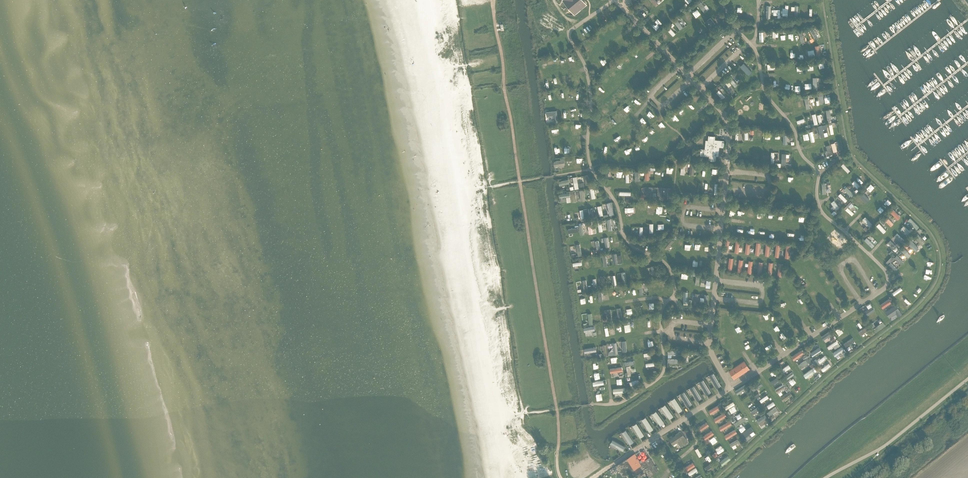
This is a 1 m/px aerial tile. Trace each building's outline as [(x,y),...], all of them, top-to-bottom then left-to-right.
[(568,1),(567,1),(573,9),(574,8),(576,11),(586,3),(583,0),(567,0),(568,1)] [(698,4),(705,13),(708,10),(701,1),(698,4)] [(641,7),(636,10),(639,15),(644,13),(641,7)] [(685,13),(681,15),(687,25),(691,22),(685,13)] [(597,16),(593,18),(597,26),(601,24),(597,16)] [(655,18),(652,21),(658,26),(661,23),(655,18)] [(616,22),(622,31),(625,29),(619,19),(616,22)] [(607,28),(613,37),(617,35),(611,25),(607,28)] [(577,30),(581,36),(587,33),(583,27),(577,30)] [(670,28),(668,31),(673,36),(676,33),(670,28)] [(591,40),(592,42),(588,45),(593,52),(600,46),(594,38),(591,40)] [(583,48),(589,56),(592,53),(586,45),(583,48)] [(681,55),(685,51),(681,47),(677,51),(681,55)] [(605,62),(608,59),(603,53),(600,56),(605,62)] [(654,71),(658,68),(650,60),(647,64),(654,71)] [(721,84),(729,93),(732,90),(729,86),(731,84),(727,79),(721,84)] [(605,91),(607,89),(602,82),(599,84),(605,91)] [(623,86),(619,89),(623,96),(627,94),(623,86)] [(564,88),(555,90),(557,100),(560,99),(559,93),(564,93),(564,88)] [(719,89),(716,92),(722,99),(725,97),(719,89)] [(548,92),(549,95),(546,95),(547,99),(555,97),(554,91),(548,92)] [(617,104),(621,100),(615,92),(611,95),(617,104)] [(808,94),(808,97),(804,97),(806,108),(811,107),(810,100),(813,100),(812,94),(808,94)] [(606,100),(603,104),(611,112),(614,109),(606,100)] [(637,109),(639,106),(633,100),(631,102),(637,109)] [(630,115),(633,113),(625,105),(622,107),(630,115)] [(649,109),(646,111),(653,119),(656,116),(649,109)] [(682,117),(687,113),(683,109),(678,113),(682,117)] [(546,111),(546,120),(557,120),(557,111),(546,111)] [(623,122),(626,120),(619,111),(616,113),(623,122)] [(611,117),(607,119),(614,127),(617,125),(611,117)] [(676,128),(679,125),(671,117),(668,120),(676,128)] [(604,133),(607,131),(601,123),(597,125),(604,133)] [(658,133),(661,131),(656,124),(652,127),(653,130),(655,129),(658,133)] [(632,140),(635,137),(627,129),(624,132),(632,140)] [(617,138),(622,144),(625,141),(620,135),(617,138)] [(723,147),(724,140),(715,139),(715,136),(708,135),(708,141),(706,141),(706,144),(707,144),(706,149),(701,148),(700,155),(709,156),(709,160),(716,160),(716,154),(718,154),(718,152),(717,152),(718,147),(723,147)] [(639,139),(646,147),(648,145),(642,137),(639,139)] [(636,144),(634,146),(640,153),(642,151),(636,144)] [(658,148),(655,150),(662,157),(664,155),(658,148)] [(626,150),(623,152),(628,159),(631,157),(626,150)] [(848,173),(850,170),(843,163),(841,165),(848,173)] [(650,167),(645,167),(645,180),(650,181),(650,171),(655,171),(655,168),(650,168),(650,167)] [(858,175),(867,182),(870,179),(861,171),(858,175)] [(858,189),(860,185),(854,180),(851,183),(858,189)] [(872,180),(865,188),(874,196),(877,192),(872,187),(875,183),(872,180)] [(853,191),(847,185),(844,188),(849,195),(853,191)] [(845,202),(848,199),(840,192),(838,195),(845,202)] [(866,203),(869,200),(862,192),(859,195),(866,203)] [(886,195),(882,198),(888,203),(891,200),(886,195)] [(836,208),(840,205),(833,199),(830,203),(836,208)] [(855,199),(849,205),(851,207),(854,204),(859,210),(862,207),(855,199)] [(845,210),(852,215),(854,212),(847,207),(845,210)] [(898,220),(901,217),(893,209),(890,212),(898,220)] [(873,210),(870,212),(877,219),(879,217),(873,210)] [(841,216),(839,220),(847,225),(849,221),(841,216)] [(862,219),(869,227),(872,224),(865,217),(862,219)] [(891,227),(894,224),(887,217),(884,220),(891,227)] [(879,223),(876,226),(884,234),(887,231),(879,223)] [(901,229),(906,234),(909,231),(904,226),(901,229)] [(894,236),(900,242),(903,239),(897,233),(894,236)] [(670,237),(664,246),(668,249),(674,240),(670,237)] [(896,247),(890,240),(888,243),(894,249),(896,247)] [(907,249),(910,246),(915,252),(919,248),(910,240),(904,246),(907,249)] [(571,250),(577,250),(578,255),(582,254),(582,243),(577,243),(577,246),(571,246),(571,250)] [(880,250),(888,258),(894,253),(891,250),(889,253),(883,247),(880,250)] [(900,250),(908,258),(911,255),(904,247),(900,250)] [(897,255),(894,258),(901,265),(904,262),(897,255)] [(892,292),(894,296),(903,290),(901,287),(892,292)] [(900,301),(908,295),(905,292),(898,298),(900,301)] [(878,297),(881,302),(887,299),(884,294),(878,297)] [(902,307),(911,300),(908,296),(899,303),(902,307)] [(882,308),(892,302),(889,299),(880,305),(882,308)] [(872,306),(866,311),(870,315),(876,310),(872,306)] [(885,311),(888,315),(897,310),(895,306),(885,311)] [(858,311),(848,317),(850,320),(860,314),(858,311)] [(870,318),(873,323),(881,318),(878,313),(870,318)] [(876,333),(886,325),(883,322),(873,329),(876,333)] [(615,332),(623,331),(622,323),(614,324),(615,332)] [(584,327),(585,333),(591,332),(592,335),(597,334),(596,330),(598,330),(597,324),(584,327)] [(869,335),(871,338),(873,336),(870,330),(868,326),(859,331),(861,336),(865,334),(867,337),(869,335)] [(844,342),(847,347),(855,342),(853,337),(844,342)] [(609,348),(613,349),(613,352),(616,352),(617,341),(613,341),(613,343),(609,342),(609,348)] [(837,341),(827,347),(829,350),(839,344),(837,341)] [(833,353),(836,357),(844,351),(841,347),(833,353)] [(803,350),(792,355),(794,360),(805,354),(803,350)] [(817,366),(826,359),(823,356),(818,360),(816,358),(812,361),(817,366)] [(797,363),(800,368),(811,362),(808,357),(797,363)] [(750,369),(744,360),(728,371),(734,379),(750,369)] [(821,369),(824,373),(833,365),(829,361),(821,369)] [(808,377),(817,370),(814,366),(805,373),(808,377)] [(767,377),(774,372),(772,369),(764,374),(767,377)] [(714,374),(710,376),(711,377),(710,377),(711,379),(712,379),(714,381),(714,382),(713,383),(716,388),(720,385),(714,374)] [(794,377),(789,380),(793,386),(798,383),(794,377)] [(704,380),(700,382),(701,384),(700,384),(701,386),(702,386),(704,388),(704,389),(703,389),(706,394),(711,392),(704,380)] [(752,385),(754,391),(764,387),(762,382),(752,385)] [(783,383),(776,389),(778,392),(785,386),(783,383)] [(694,387),(690,389),(691,390),(691,391),(692,392),(693,392),(694,395),(694,396),(697,401),(701,398),(694,387)] [(685,392),(681,395),(681,396),(682,398),(683,398),(685,400),(685,401),(684,401),(687,406),(691,404),(685,392)] [(791,396),(789,392),(781,396),(783,400),(791,396)] [(759,400),(761,403),(769,398),(767,395),(759,400)] [(675,398),(671,400),(672,401),(672,402),(673,403),(674,403),(675,406),(675,407),(678,412),(682,409),(675,398)] [(751,404),(756,402),(753,398),(744,403),(748,410),(753,407),(751,404)] [(728,410),(735,405),(733,402),(726,407),(728,410)] [(666,403),(662,406),(669,418),(674,415),(666,403)] [(719,404),(709,410),(711,414),(721,408),(719,404)] [(753,415),(760,409),(758,406),(751,412),(753,415)] [(656,411),(652,414),(653,415),(654,417),(655,417),(657,419),(657,420),(660,425),(664,422),(656,411)] [(724,413),(714,419),(716,422),(726,416),(724,413)] [(765,414),(756,420),(759,424),(768,419),(765,414)] [(646,417),(642,420),(643,421),(644,423),(645,423),(646,425),(646,426),(649,431),(653,429),(646,417)] [(744,417),(735,421),(738,426),(746,422),(744,417)] [(729,421),(719,427),(721,430),(731,424),(729,421)] [(706,422),(697,428),(699,432),(708,425),(706,422)] [(637,424),(633,426),(634,427),(633,428),(635,429),(637,431),(637,432),(640,437),(644,435),(637,424)] [(687,438),(688,437),(689,439),(691,438),(685,429),(682,431),(687,438)] [(734,429),(725,435),(727,439),(736,433),(734,429)] [(626,430),(622,433),(623,434),(624,436),(625,436),(626,438),(626,439),(629,444),(633,442),(626,430)] [(688,442),(686,439),(681,431),(678,433),(678,434),(670,440),(673,444),(678,441),(681,446),(688,442)] [(711,431),(702,437),(704,440),(713,434),(711,431)] [(711,449),(720,442),(716,437),(707,444),(711,449)] [(730,443),(734,449),(737,447),(736,445),(740,442),(738,438),(730,443)] [(613,440),(611,444),(612,444),(612,445),(614,446),(614,445),(615,445),(617,446),(618,447),(617,448),(623,451),(625,446),(613,440)] [(718,456),(726,452),(723,448),(716,452),(718,456)] [(616,466),(623,476),(634,469),(637,473),(644,468),(649,477),(658,471),(649,458),(643,462),(641,459),(639,461),(635,454),(616,466)] [(720,461),(722,466),(731,460),(728,455),(720,461)] [(708,471),(717,466),(714,461),(705,466),(708,471)] [(692,462),(683,469),(685,472),(694,466),(692,462)]
